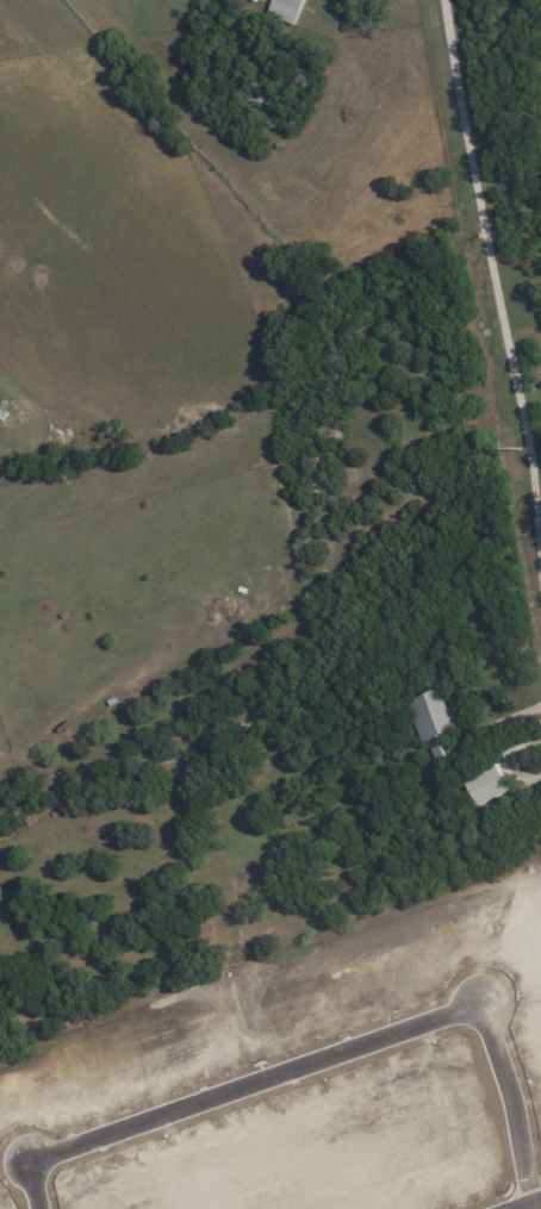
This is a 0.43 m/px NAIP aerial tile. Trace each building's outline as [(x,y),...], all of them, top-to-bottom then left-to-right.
[(268,16),(295,26),(305,0),(274,0),(268,16)] [(460,727),(444,686),(404,701),(421,743),(427,740),(437,767),(457,759),(446,732),(460,727)] [(477,806),(509,790),(496,764),(464,780),(477,806)]
